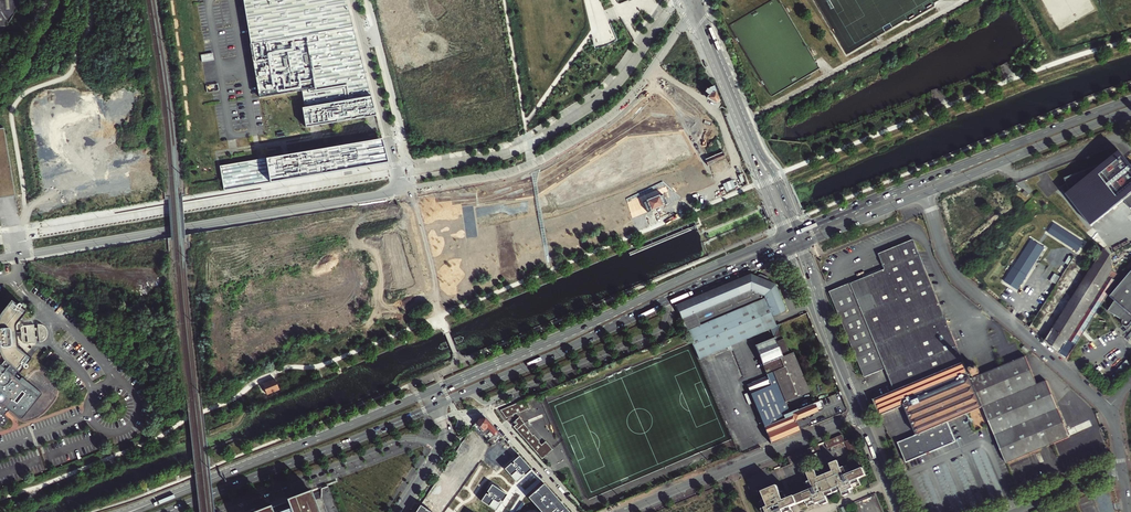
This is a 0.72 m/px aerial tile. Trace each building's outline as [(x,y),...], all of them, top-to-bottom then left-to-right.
[(7,24),(22,0),(0,0),(0,25),(7,24)] [(260,98),(302,91),(305,107),(302,108),(305,127),(376,115),(345,0),(244,0),(260,98)] [(597,46),(616,41),(613,29),(604,32),(605,36),(595,38),(597,46)] [(720,100),(714,86),(706,89),(704,91),(708,95),(707,97),(716,103),(720,100)] [(19,196),(5,130),(0,130),(0,200),(19,196)] [(382,138),(220,165),(224,189),(388,162),(382,138)] [(1066,183),(1060,188),(1091,226),(1123,200),(1130,209),(1130,208),(1130,166),(1119,151),(1104,163),(1086,170),(1085,168),(1078,173),(1064,179),(1066,183)] [(708,165),(712,164),(726,158),(723,152),(706,159),(708,165)] [(1029,199),(1032,197),(1024,190),(1022,193),(1029,199)] [(651,210),(664,205),(659,195),(647,200),(651,210)] [(1083,243),(1054,224),(1048,232),(1078,251),(1083,243)] [(884,269),(829,292),(853,350),(864,377),(885,368),(894,390),(873,399),(880,417),(881,416),(905,406),(917,435),(898,443),(907,463),(957,441),(948,421),(967,413),(981,407),(981,406),(970,379),(969,378),(970,378),(961,355),(913,240),(878,254),(884,269)] [(1044,248),(1031,240),(1006,279),(1020,287),(1044,248)] [(1090,270),(1045,341),(1066,360),(1118,277),(1117,274),(1112,270),(1112,269),(1110,255),(1104,249),(1090,270)] [(1122,322),(1122,324),(1123,326),(1124,327),(1126,328),(1128,329),(1130,326),(1130,270),(1109,298),(1114,301),(1108,311),(1120,319),(1122,321),(1122,322)] [(758,276),(751,273),(709,291),(675,305),(687,332),(690,340),(697,356),(730,343),(731,345),(777,326),(776,325),(773,317),(777,315),(760,273),(759,274),(758,276)] [(769,277),(766,275),(765,276),(763,275),(763,274),(761,273),(760,273),(777,315),(786,311),(775,284),(768,281),(769,279),(769,277)] [(4,426),(8,421),(8,417),(6,414),(10,410),(22,419),(43,393),(23,376),(20,378),(15,374),(19,370),(20,371),(25,365),(26,366),(29,364),(27,362),(32,356),(20,346),(18,343),(18,338),(22,338),(23,343),(42,341),(46,339),(48,335),(48,331),(46,325),(41,323),(21,326),(21,332),(17,332),(17,325),(19,321),(27,310),(21,306),(23,303),(20,301),(17,303),(13,300),(0,314),(0,343),(1,350),(3,354),(6,359),(2,364),(0,362),(0,426),(4,426)] [(771,443),(799,431),(795,421),(823,408),(820,400),(797,410),(797,409),(789,412),(785,402),(808,393),(791,353),(790,353),(779,327),(775,337),(755,345),(768,376),(747,385),(771,443)] [(698,358),(731,345),(730,343),(697,356),(698,358)] [(991,425),(1007,463),(1052,445),(1071,437),(1048,380),(1039,384),(1027,356),(970,379),(981,406),(983,405),(991,425)] [(980,374),(976,365),(967,369),(971,378),(980,374)] [(276,379),(262,384),(267,395),(280,389),(276,379)] [(526,399),(500,410),(506,419),(514,415),(513,415),(519,412),(519,413),(528,409),(528,410),(530,409),(526,399)] [(973,415),(976,428),(985,425),(982,413),(973,415)] [(503,437),(501,435),(490,423),(485,417),(478,418),(474,425),(488,440),(493,437),(494,438),(493,439),(496,443),(503,437)] [(524,424),(519,418),(515,422),(517,424),(513,428),(542,460),(553,450),(545,442),(541,445),(539,443),(540,442),(534,436),(533,436),(529,431),(524,424)] [(852,439),(845,441),(842,435),(838,436),(842,444),(845,442),(846,445),(854,443),(852,439)] [(490,460),(504,448),(499,441),(484,454),(490,460)] [(517,482),(523,476),(522,474),(523,473),(525,475),(532,469),(519,455),(513,461),(514,463),(513,464),(511,463),(505,469),(517,482)] [(850,490),(862,485),(859,479),(866,475),(863,468),(851,473),(848,465),(841,468),(838,461),(830,464),(833,471),(825,474),(833,493),(841,490),(844,496),(852,493),(850,490)] [(826,496),(833,493),(825,474),(818,477),(816,470),(807,473),(810,480),(804,483),(807,491),(795,496),(798,504),(806,501),(808,507),(820,502),(821,505),(829,502),(826,496)] [(528,497),(542,511),(570,511),(544,483),(528,497)] [(320,487),(321,498),(326,511),(340,511),(330,484),(320,487)] [(496,511),(501,503),(499,502),(500,500),(503,502),(507,494),(492,484),(487,491),(489,493),(488,494),(486,493),(481,500),(496,511)] [(791,507),(787,499),(784,491),(781,493),(778,485),(762,492),(765,499),(759,502),(763,511),(793,511),(791,507)] [(260,511),(319,511),(311,491),(260,511)] [(793,506),(798,504),(795,496),(790,498),(787,499),(791,507),(793,506)]
